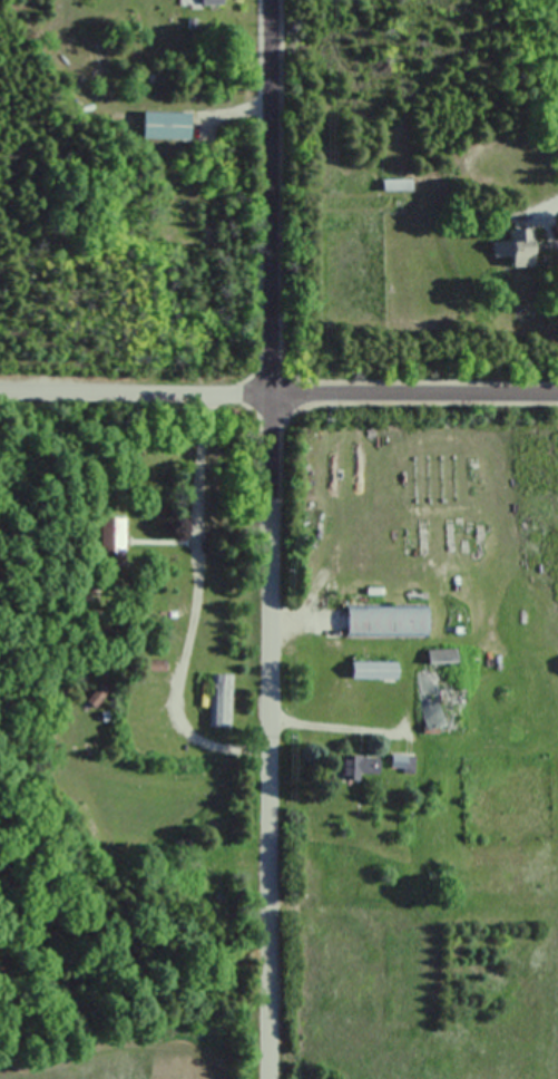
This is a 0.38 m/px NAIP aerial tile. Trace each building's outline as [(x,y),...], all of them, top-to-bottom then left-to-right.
[(140,141),(187,141),(187,114),(140,114),(140,141)] [(408,181),(381,181),(381,191),(408,191),(408,181)] [(507,258),(507,269),(529,268),(527,230),(505,231),(506,242),(491,243),(492,259),(507,258)] [(424,606),(344,606),(344,637),(424,637),(424,606)] [(425,650),(426,729),(457,728),(455,650),(425,650)] [(347,679),(393,679),(393,662),(347,662),(347,679)] [(228,727),(228,674),(207,674),(207,727),(228,727)] [(411,755),(387,755),(387,771),(411,771),(411,755)] [(357,780),(357,775),(376,775),(376,756),(339,756),(339,780),(357,780)]
